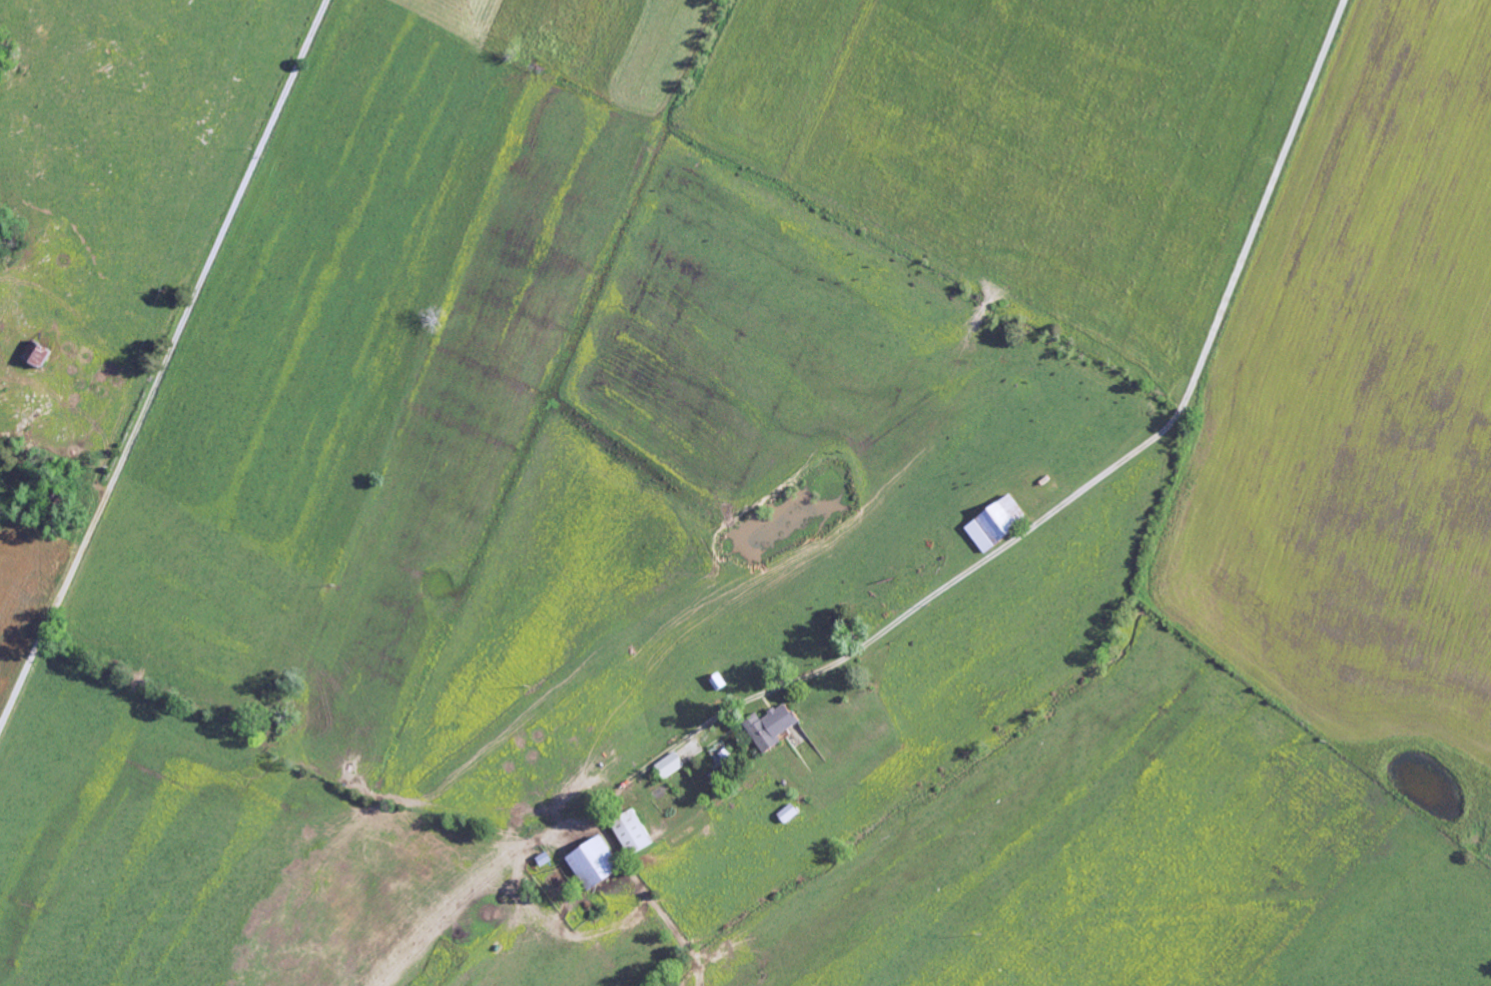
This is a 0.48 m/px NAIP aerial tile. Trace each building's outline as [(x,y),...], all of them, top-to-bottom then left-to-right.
[(52,350),(32,341),(24,359),(45,368),(52,350)] [(967,527),(985,554),(1033,522),(1014,495),(967,527)] [(766,755),(784,744),(780,737),(802,724),(790,704),(764,720),(761,714),(747,723),(766,755)] [(658,766),(668,780),(689,766),(679,752),(658,766)] [(787,825),(802,814),(794,804),(779,815),(787,825)] [(614,823),(633,856),(656,843),(637,810),(614,823)] [(571,857),(591,893),(626,873),(606,837),(571,857)]
